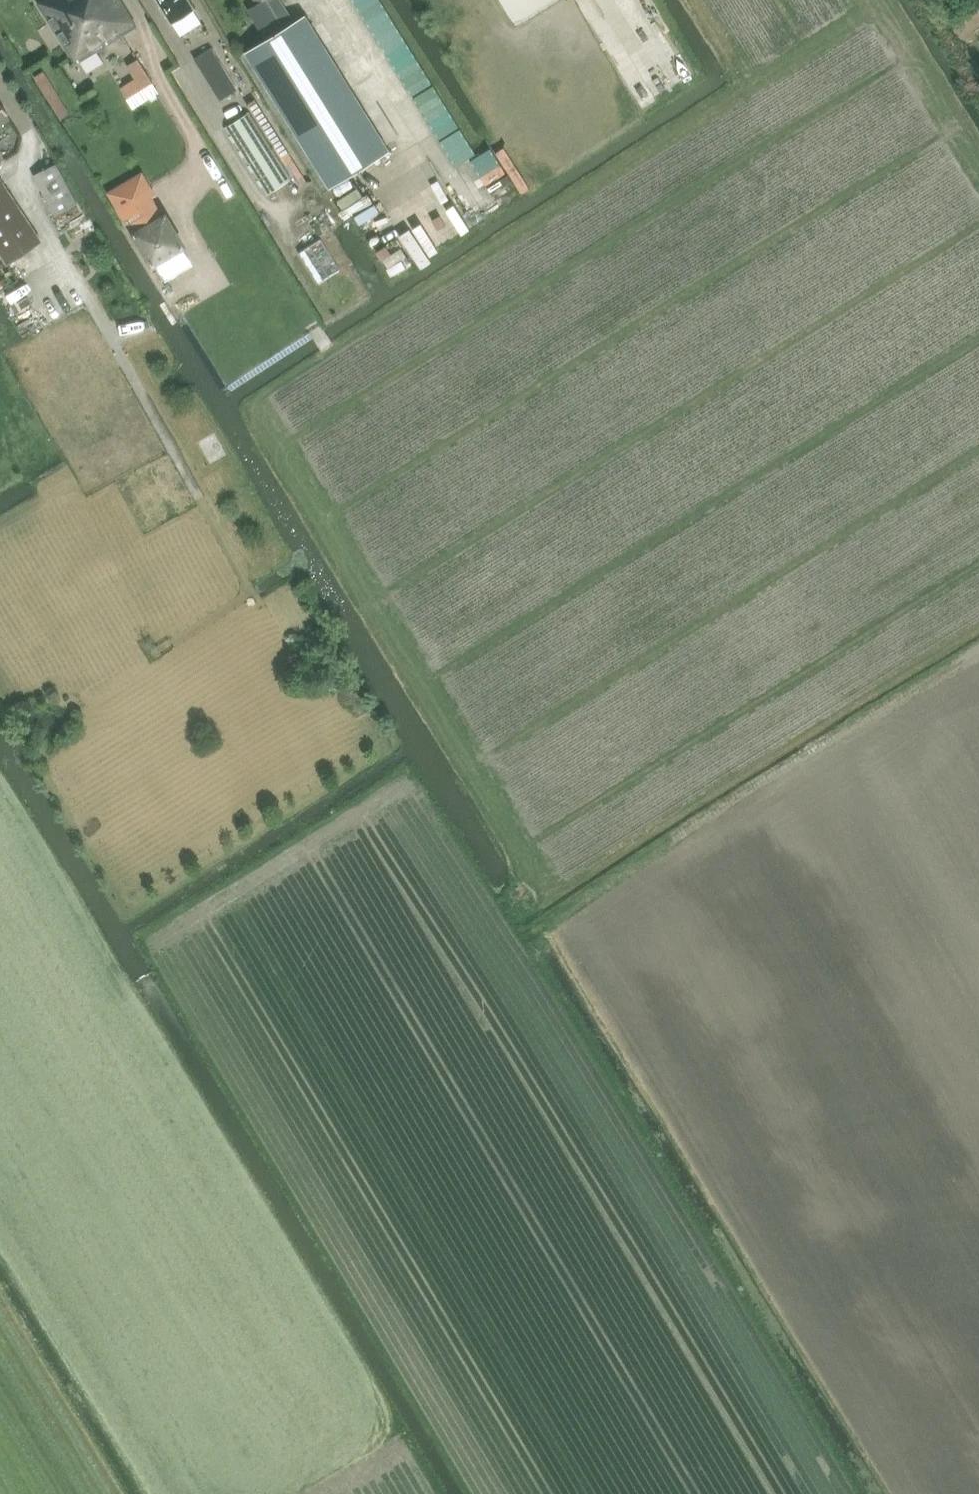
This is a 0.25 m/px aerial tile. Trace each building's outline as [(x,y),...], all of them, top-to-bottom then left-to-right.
[(76,63),(136,26),(121,0),(43,0),(39,2),(76,63)] [(173,22),(194,9),(188,0),(159,0),(173,22)] [(244,52),(329,188),(390,151),(305,15),(294,22),(280,0),(264,0),(257,4),(248,10),(266,39),(244,52)] [(369,0),(354,0),(352,1),(352,2),(375,41),(373,49),(383,53),(408,93),(401,97),(391,124),(405,129),(407,123),(423,129),(431,107),(420,88),(421,86),(369,0)] [(196,58),(222,99),(237,90),(211,48),(196,58)] [(122,82),(128,94),(154,82),(141,55),(128,61),(135,76),(122,82)] [(10,118),(0,103),(0,125),(10,118)] [(222,125),(265,194),(291,178),(248,109),(222,125)] [(293,131),(272,142),(295,184),(315,173),(293,131)] [(493,150),(516,193),(529,186),(506,143),(493,150)] [(35,175),(55,213),(76,202),(55,163),(35,175)] [(335,190),(349,214),(383,195),(370,174),(362,179),(359,175),(335,190)] [(415,192),(448,246),(474,230),(441,176),(415,192)] [(8,263),(42,241),(0,178),(0,250),(8,263)] [(154,261),(180,246),(163,218),(136,233),(154,261)] [(421,221),(411,226),(424,253),(434,248),(421,221)] [(393,232),(367,236),(370,259),(382,257),(385,271),(412,267),(406,228),(393,230),(393,232)] [(0,290),(0,291),(6,301),(20,293),(14,282),(0,290)] [(197,441),(211,463),(234,449),(219,426),(197,441)]
